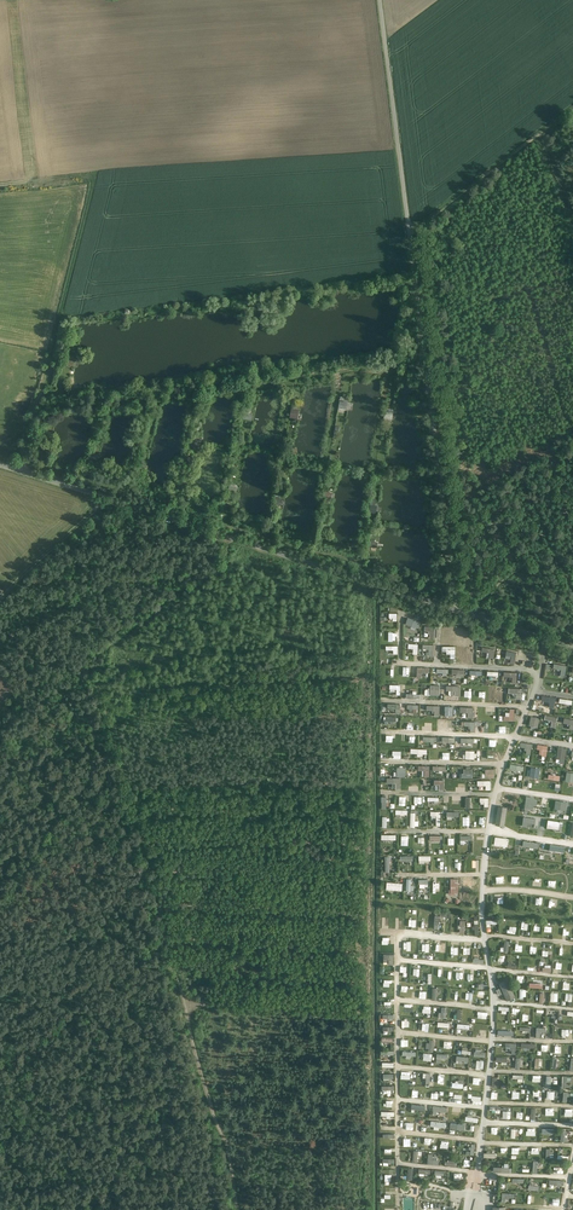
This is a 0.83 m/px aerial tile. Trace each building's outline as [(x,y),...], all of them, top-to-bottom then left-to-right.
[(67,354),(63,364),(73,367),(77,358),(67,354)] [(338,411),(347,413),(349,402),(340,400),(338,411)] [(377,513),(378,505),(376,504),(376,499),(372,498),(370,512),(377,513)] [(410,617),(407,617),(406,624),(412,625),(412,627),(420,628),(421,616),(410,614),(410,617)] [(425,625),(425,630),(430,630),(429,638),(435,638),(435,626),(425,625)] [(386,639),(398,638),(397,629),(385,629),(386,639)] [(418,653),(418,643),(406,642),(406,647),(413,648),(413,653),(418,653)] [(423,643),(423,648),(429,648),(429,655),(434,656),(434,644),(423,643)] [(394,653),(398,653),(398,645),(386,645),(386,649),(394,649),(394,653)] [(450,658),(456,658),(456,646),(442,646),(442,651),(446,651),(446,654),(450,654),(450,658)] [(483,646),(482,651),(483,651),(482,656),(494,658),(496,649),(483,646)] [(506,662),(515,663),(516,651),(506,651),(506,662)] [(565,677),(567,665),(554,663),(553,667),(562,669),(561,676),(565,677)] [(404,666),(404,678),(412,678),(412,666),(404,666)] [(417,667),(417,676),(430,676),(430,667),(417,667)] [(513,682),(517,682),(517,672),(504,671),(504,676),(513,676),(513,682)] [(401,694),(401,684),(390,684),(390,691),(396,691),(396,694),(401,694)] [(426,688),(425,694),(440,695),(440,684),(431,684),(431,688),(426,688)] [(451,690),(451,695),(460,695),(460,685),(447,685),(447,690),(451,690)] [(497,687),(497,695),(506,696),(506,687),(497,687)] [(522,698),(522,688),(509,687),(509,698),(522,698)] [(550,701),(550,707),(555,708),(556,697),(543,694),(542,700),(550,701)] [(400,714),(400,704),(388,703),(388,708),(396,708),(396,714),(400,714)] [(410,712),(418,712),(418,704),(408,704),(408,709),(410,709),(410,712)] [(435,710),(435,716),(440,716),(440,705),(427,705),(427,709),(435,710)] [(445,706),(445,717),(453,717),(453,706),(445,706)] [(466,712),(466,717),(474,717),(474,707),(460,706),(460,712),(466,712)] [(510,712),(504,712),(504,720),(515,720),(515,708),(510,708),(510,712)] [(546,714),(545,718),(553,720),(551,726),(555,727),(558,717),(546,714)] [(538,727),(541,717),(531,715),(529,725),(538,727)] [(569,729),(572,729),(572,719),(564,717),(563,722),(571,724),(569,729)] [(462,721),(462,725),(471,725),(471,731),(475,731),(475,725),(480,725),(480,721),(462,721)] [(504,751),(506,741),(499,739),(498,745),(496,745),(495,749),(504,751)] [(523,748),(522,753),(531,755),(533,744),(521,741),(520,747),(523,748)] [(538,743),(537,748),(540,749),(539,753),(543,754),(542,758),(546,759),(549,745),(538,743)] [(556,762),(565,763),(566,748),(558,747),(556,762)] [(475,758),(475,750),(466,750),(466,753),(464,753),(464,758),(475,758)] [(430,776),(430,765),(418,765),(418,770),(422,771),(422,776),(430,776)] [(406,776),(406,767),(398,766),(397,771),(394,771),(394,776),(406,776)] [(530,777),(540,778),(541,768),(531,767),(530,777)] [(463,777),(473,777),(473,768),(463,768),(463,777)] [(486,768),(486,773),(482,773),(482,778),(495,777),(495,768),(486,768)] [(387,777),(387,782),(393,782),(393,788),(401,788),(401,777),(387,777)] [(434,789),(444,789),(444,779),(435,779),(434,789)] [(491,789),(491,780),(478,780),(478,785),(486,785),(486,789),(491,789)] [(528,812),(529,808),(533,809),(534,803),(537,804),(538,798),(527,796),(524,811),(528,812)] [(489,806),(489,797),(481,797),(480,806),(489,806)] [(556,800),(555,808),(567,809),(567,801),(556,800)] [(496,824),(505,825),(507,806),(498,805),(496,824)] [(431,817),(437,817),(436,825),(441,825),(441,811),(431,811),(431,817)] [(411,826),(419,826),(419,820),(416,820),(416,812),(411,812),(411,826)] [(523,817),(523,826),(528,826),(528,822),(536,823),(536,818),(523,817)] [(547,828),(559,829),(560,825),(563,826),(564,821),(548,819),(547,828)] [(461,835),(461,843),(467,843),(467,840),(473,840),(473,835),(461,835)] [(494,844),(508,846),(509,838),(495,836),(494,844)] [(564,852),(565,846),(550,844),(549,849),(564,852)] [(436,863),(440,863),(440,860),(447,859),(447,855),(436,855),(436,863)] [(451,878),(451,890),(449,890),(449,893),(459,893),(459,878),(451,878)] [(429,887),(429,879),(420,879),(419,887),(429,887)] [(439,887),(444,887),(445,879),(432,879),(432,884),(439,884),(439,887)] [(473,887),(473,879),(463,879),(463,887),(473,887)] [(413,919),(413,913),(405,913),(405,925),(408,925),(408,919),(413,919)] [(508,932),(516,934),(517,927),(509,925),(508,932)] [(509,951),(509,940),(501,940),(501,951),(509,951)] [(459,956),(464,956),(464,947),(469,947),(469,943),(459,943),(459,956)] [(388,961),(388,963),(394,964),(394,954),(384,953),(383,961),(388,961)] [(419,981),(420,976),(416,976),(416,970),(411,970),(411,981),(419,981)] [(515,997),(508,978),(499,982),(507,1000),(515,997)] [(464,988),(463,995),(472,997),(473,989),(464,988)] [(478,990),(477,997),(484,998),(485,991),(478,990)] [(442,1006),(442,1012),(439,1012),(439,1017),(447,1017),(447,1007),(442,1006)] [(485,1020),(485,1011),(476,1011),(476,1020),(485,1020)] [(461,1032),(461,1028),(470,1028),(470,1023),(458,1023),(457,1032),(461,1032)] [(543,1027),(543,1025),(536,1025),(536,1037),(544,1037),(544,1032),(547,1032),(547,1027),(543,1027)] [(430,1043),(426,1043),(426,1051),(434,1051),(434,1039),(430,1039),(430,1043)] [(516,1054),(516,1042),(506,1042),(506,1046),(512,1046),(512,1053),(516,1054)] [(463,1047),(462,1053),(471,1055),(471,1051),(467,1050),(468,1048),(463,1047)] [(486,1057),(486,1052),(482,1051),(482,1049),(476,1048),(475,1056),(486,1057)] [(437,1053),(437,1062),(441,1062),(441,1058),(448,1058),(448,1053),(437,1053)] [(476,1069),(484,1069),(484,1060),(477,1060),(476,1069)] [(440,1086),(440,1079),(443,1079),(443,1074),(435,1074),(435,1085),(440,1086)] [(571,1079),(571,1076),(563,1076),(562,1087),(568,1087),(568,1079),(571,1079)] [(484,1091),(484,1078),(476,1078),(476,1082),(480,1083),(480,1085),(476,1085),(476,1090),(484,1091)] [(457,1121),(461,1121),(461,1107),(457,1107),(457,1112),(452,1112),(452,1117),(457,1117),(457,1121)] [(472,1117),(473,1110),(469,1110),(469,1115),(466,1115),(465,1120),(478,1122),(478,1117),(472,1117)] [(446,1127),(447,1122),(431,1120),(430,1126),(434,1126),(434,1129),(439,1130),(439,1126),(446,1127)] [(475,1154),(475,1143),(472,1143),(472,1149),(463,1149),(463,1154),(475,1154)] [(383,1146),(384,1154),(389,1154),(389,1150),(395,1150),(394,1145),(383,1146)] [(422,1155),(422,1151),(414,1150),(413,1161),(418,1161),(418,1155),(422,1155)] [(439,1164),(439,1159),(433,1159),(433,1153),(428,1153),(428,1163),(439,1164)] [(505,1163),(505,1166),(494,1166),(494,1171),(509,1171),(509,1163),(505,1163)] [(441,1178),(442,1174),(445,1174),(445,1170),(437,1170),(436,1177),(441,1178)] [(506,1203),(507,1197),(514,1197),(514,1193),(502,1192),(502,1202),(506,1203)]
